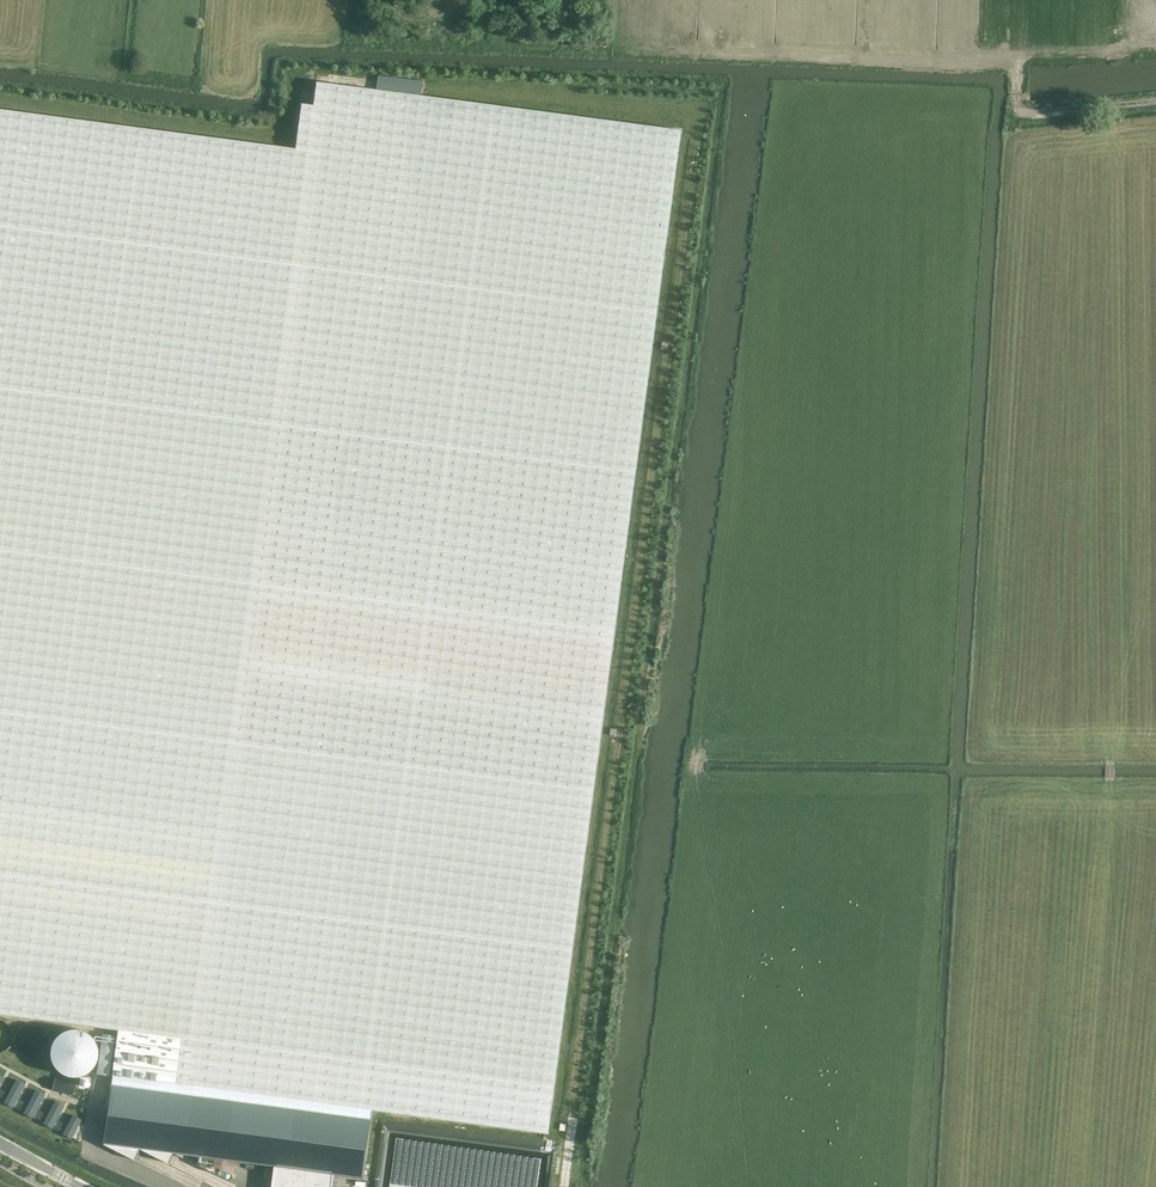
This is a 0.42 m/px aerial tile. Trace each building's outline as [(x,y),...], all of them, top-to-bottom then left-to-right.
[(117,1030),(111,1076),(373,1111),(548,1134),(681,130),(315,82),(312,105),(300,104),(294,149),(0,109),(0,1015),(117,1030)] [(74,1096),(79,1085),(56,1075),(52,1087),(74,1096)] [(111,1076),(102,1144),(133,1160),(138,1149),(167,1163),(172,1153),(274,1167),(271,1186),(333,1186),(334,1175),(364,1179),(373,1111),(111,1076)] [(16,1079),(3,1103),(12,1108),(25,1084),(16,1079)] [(35,1090),(23,1113),(32,1118),(44,1095),(35,1090)] [(55,1100),(42,1124),(51,1129),(64,1105),(55,1100)] [(72,1115),(62,1134),(71,1139),(81,1120),(72,1115)]
